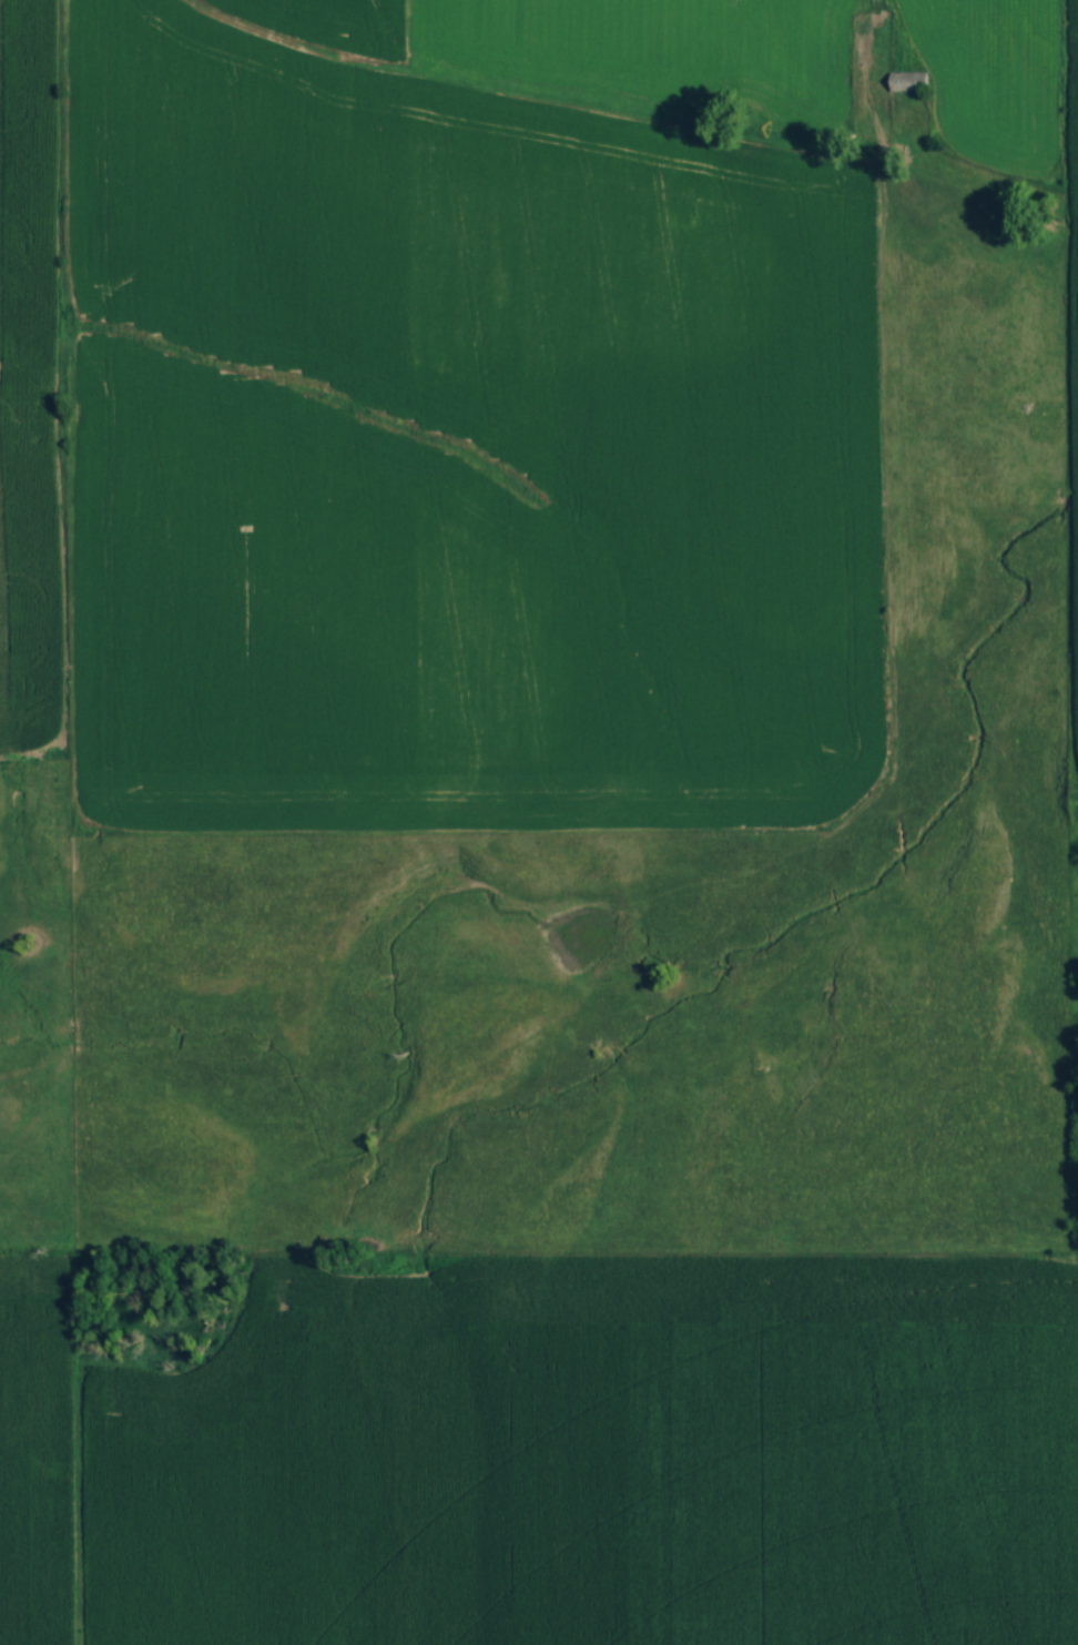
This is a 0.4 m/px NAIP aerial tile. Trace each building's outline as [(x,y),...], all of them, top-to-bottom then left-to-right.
[(891,92),(928,92),(928,73),(891,73),(891,92)]
